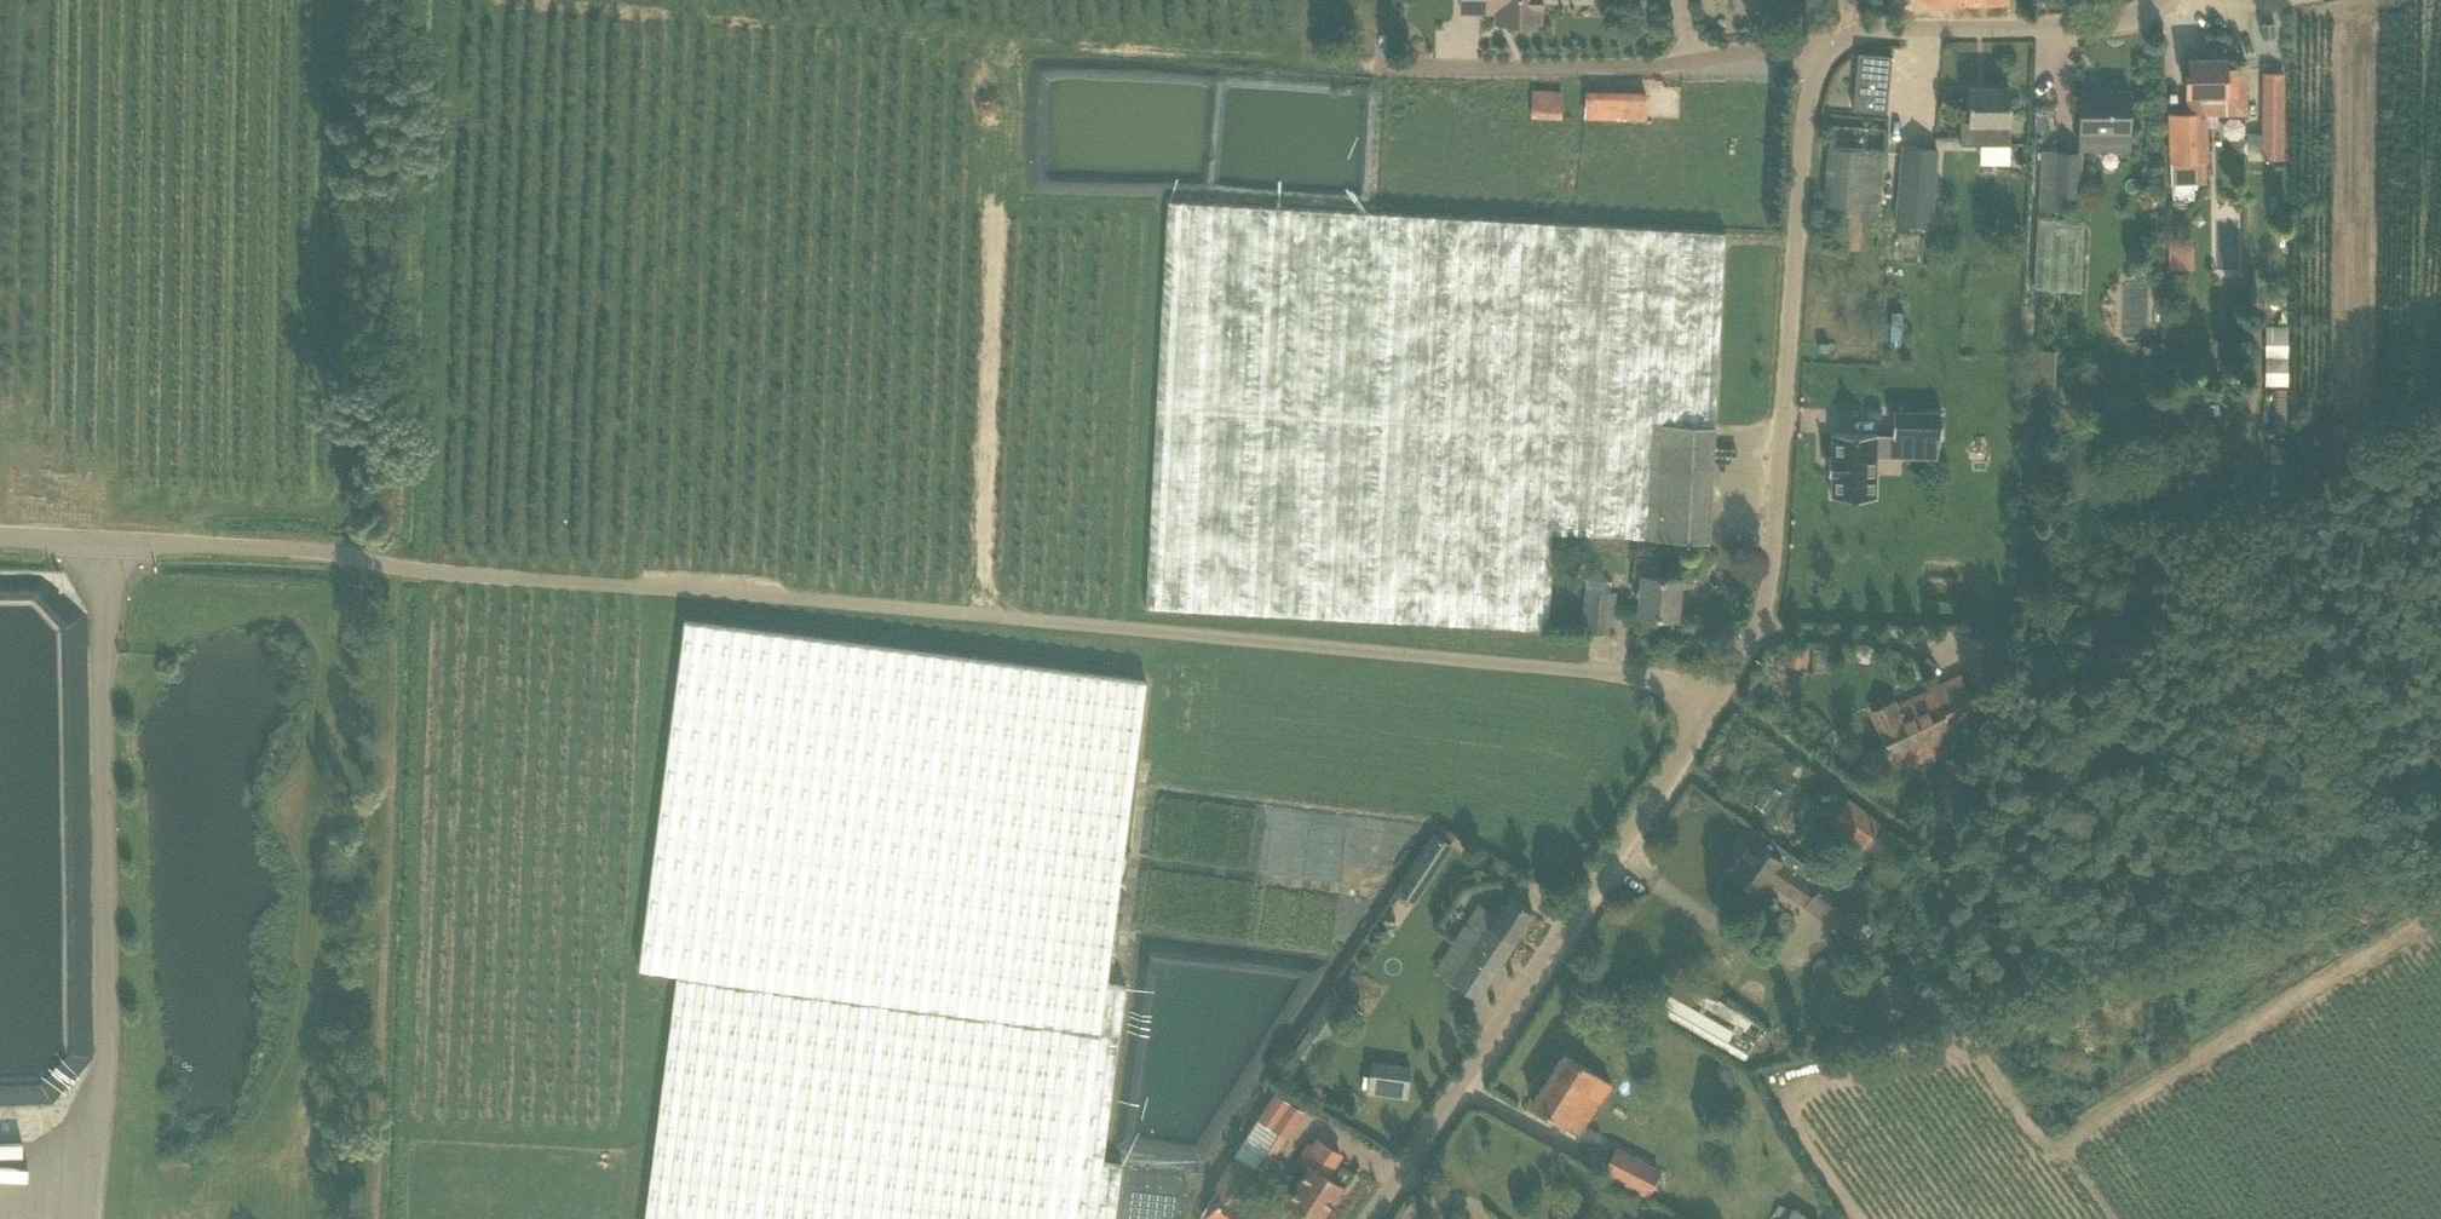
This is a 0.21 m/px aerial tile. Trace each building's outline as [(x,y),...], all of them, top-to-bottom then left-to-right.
[(1539,0),(1461,0),(1461,10),(1497,10),(1497,21),(1539,21),(1539,0)] [(2274,25),(2258,25),(2258,39),(2263,44),(2269,44),(2274,38),(2274,25)] [(1858,52),(1853,109),(1886,112),(1892,55),(1858,52)] [(2245,114),(2244,92),(2243,68),(2226,68),(2226,57),(2188,58),(2188,73),(2185,73),(2186,93),(2187,93),(2188,112),(2169,113),(2170,162),(2207,160),(2206,116),(2245,114)] [(2284,158),(2285,71),(2264,71),(2263,158),(2284,158)] [(2010,144),(2010,122),(2010,86),(1968,86),(1968,120),(1960,120),(1960,144),(2010,144)] [(1584,117),(1649,118),(1649,89),(1585,88),(1584,117)] [(1563,90),(1533,89),(1532,116),(1562,118),(1563,90)] [(2129,150),(2129,132),(2129,90),(2080,90),(2080,132),(2080,150),(2129,150)] [(2035,113),(2035,128),(2046,128),(2046,113),(2035,113)] [(1822,245),(1858,248),(1861,219),(1878,221),(1886,128),(1831,125),(1822,245)] [(1936,148),(1903,145),(1897,223),(1930,226),(1936,148)] [(2082,153),(2056,151),(2054,211),(2081,212),(2082,153)] [(1725,231),(1701,230),(1168,201),(1146,606),(1549,629),(1554,532),(1647,537),(1653,422),(1715,425),(1725,231)] [(2033,287),(2083,288),(2085,216),(2036,215),(2033,287)] [(2194,265),(2192,241),(2167,243),(2169,267),(2194,265)] [(2285,385),(2286,328),(2267,328),(2266,385),(2285,385)] [(1875,498),(1876,445),(1901,446),(1901,435),(1941,436),(1942,412),(1893,411),(1893,433),(1833,432),(1832,457),(1829,457),(1828,472),(1832,472),(1832,497),(1875,498)] [(1653,422),(1647,537),(1709,541),(1715,425),(1653,422)] [(1677,616),(1680,577),(1660,575),(1661,558),(1635,556),(1633,574),(1642,575),(1639,613),(1677,616)] [(1585,588),(1584,604),(1582,628),(1611,630),(1614,591),(1585,588)] [(1120,1167),(1102,1164),(1125,982),(1107,979),(1150,682),(684,620),(639,968),(678,973),(645,1218),(1113,1218),(1120,1167)] [(1997,635),(1970,635),(1970,678),(1997,678),(1997,635)] [(1939,704),(1902,720),(1894,702),(1872,712),(1880,731),(1896,765),(1908,759),(1916,774),(1951,757),(1939,729),(1976,712),(1960,675),(1932,688),(1939,704)] [(1900,831),(1866,806),(1863,810),(1846,797),(1827,824),(1861,849),(1862,847),(1880,859),(1900,831)] [(1752,840),(1730,871),(1759,891),(1768,878),(1798,900),(1811,881),(1780,860),(1781,859),(1769,851),(1776,841),(1754,826),(1747,837),(1752,840)] [(1435,834),(1398,890),(1413,900),(1450,844),(1435,834)] [(1825,871),(1809,893),(1846,919),(1862,898),(1825,871)] [(1436,968),(1477,996),(1478,996),(1534,913),(1505,894),(1492,913),(1479,904),(1436,968)] [(1561,1121),(1583,1087),(1593,1071),(1564,1052),(1532,1102),(1561,1121)] [(1736,1077),(1731,1062),(1715,1067),(1719,1082),(1736,1077)] [(1374,1088),(1402,1093),(1406,1069),(1377,1064),(1374,1088)] [(1263,1171),(1303,1110),(1276,1092),(1236,1153),(1259,1168),(1263,1171)] [(1132,1138),(1131,1166),(1195,1169),(1196,1141),(1132,1138)] [(1287,1200),(1315,1218),(1318,1218),(1341,1184),(1326,1175),(1335,1162),(1308,1144),(1299,1158),(1310,1166),(1287,1200)] [(1662,1170),(1617,1146),(1603,1174),(1648,1197),(1662,1170)] [(1238,1201),(1224,1192),(1208,1216),(1213,1218),(1266,1218),(1238,1201)] [(1794,1204),(1784,1218),(1817,1218),(1794,1204)]
